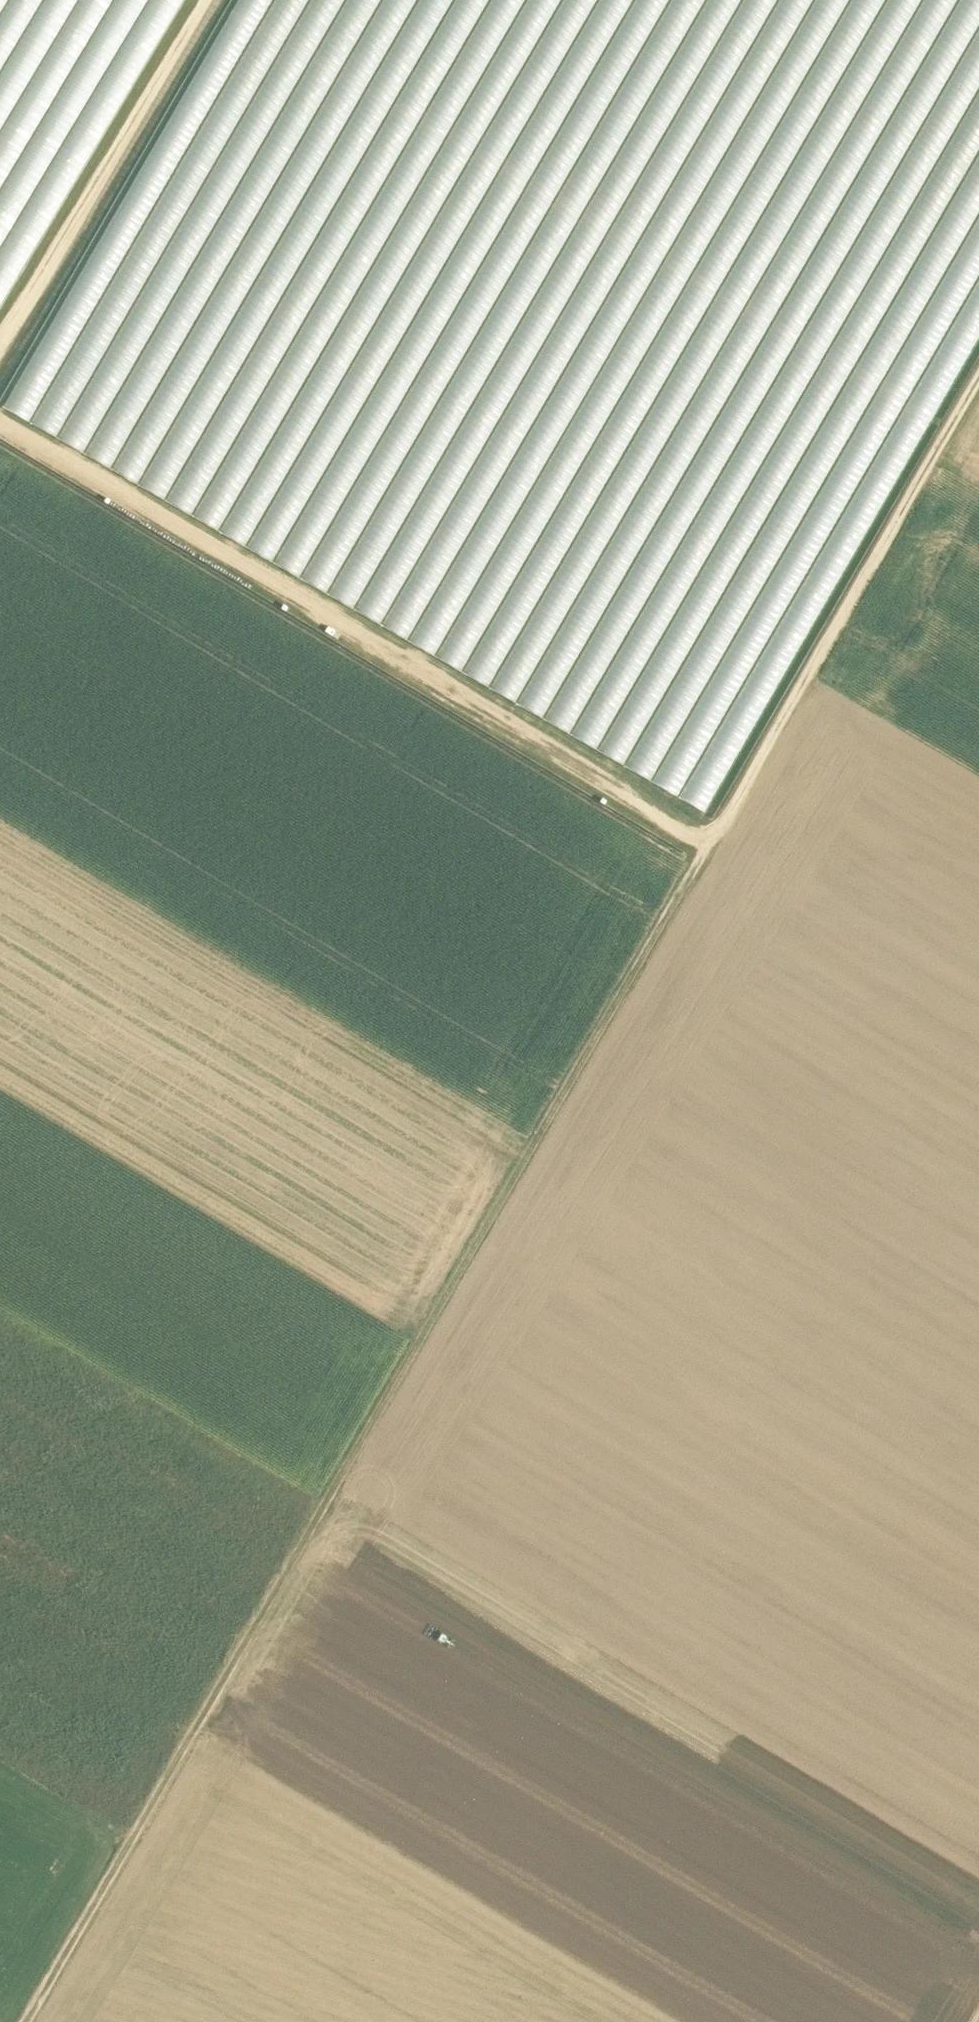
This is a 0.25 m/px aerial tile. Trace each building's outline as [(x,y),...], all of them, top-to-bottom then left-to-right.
[(978,363),(978,0),(229,0),(0,390),(0,439),(707,832),(978,363)] [(204,0),(0,0),(0,337),(204,0)]
